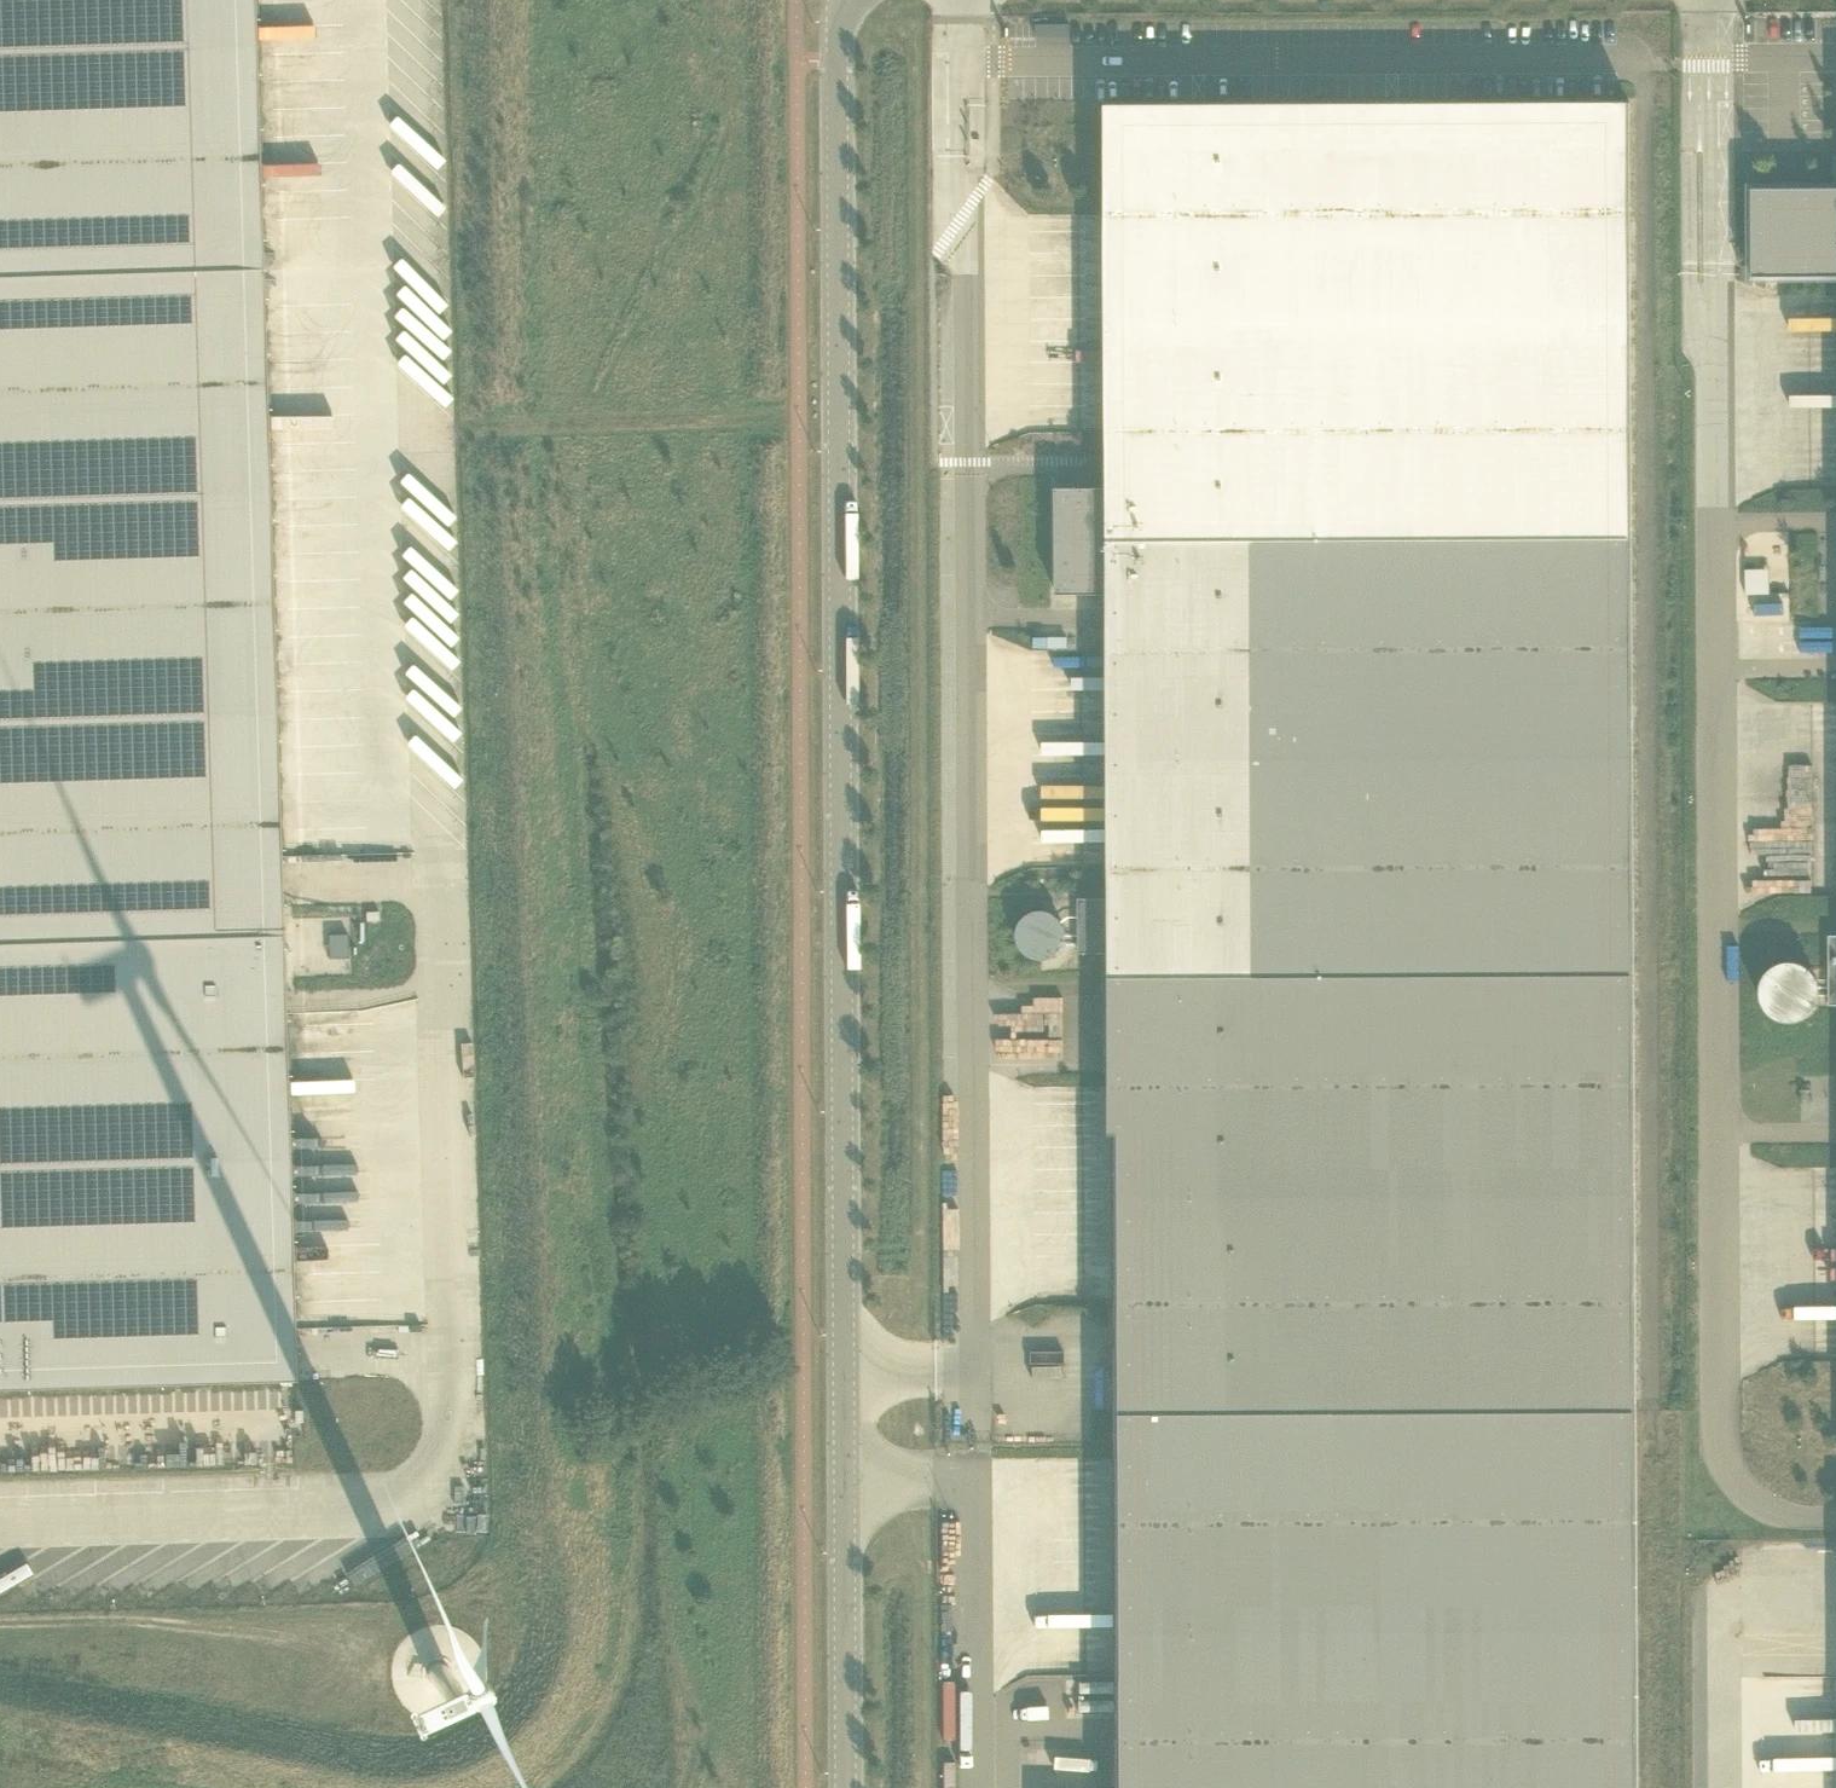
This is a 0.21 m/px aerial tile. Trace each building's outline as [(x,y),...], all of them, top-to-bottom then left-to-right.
[(295,1379),(296,1379),(296,1377),(283,934),(283,933),(263,269),(263,268),(255,0),(0,0),(0,1388),(295,1379)] [(1079,898),(1079,953),(1111,953),(1112,979),(1113,1415),(1636,1412),(1634,976),(1632,539),(1630,103),(1617,103),(1107,105),(1107,215),(1109,488),(1057,488),(1057,541),(1057,594),(1109,594),(1111,898),(1079,898)] [(1753,189),(1753,277),(1835,276),(1835,188),(1753,189)] [(1031,906),(1016,946),(1060,962),(1074,921),(1031,906)] [(1769,967),(1772,1012),(1819,1009),(1816,963),(1769,967)] [(1115,1787),(1638,1787),(1636,1412),(1113,1415),(1115,1787)]
